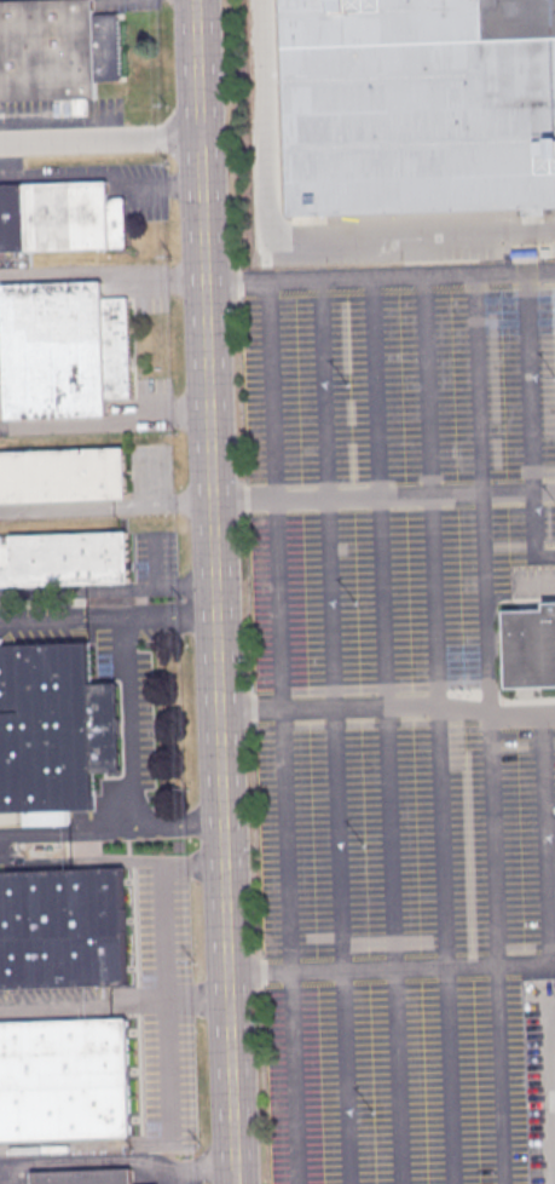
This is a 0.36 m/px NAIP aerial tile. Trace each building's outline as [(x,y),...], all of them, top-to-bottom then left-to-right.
[(96,98),(0,102),(0,0),(92,0),(92,13),(117,13),(120,80),(96,80),(96,98)] [(289,214),(282,0),(554,0),(554,207),(543,207),(543,213),(521,214),(520,207),(289,214)] [(126,247),(0,251),(0,183),(106,180),(108,197),(123,197),(126,247)] [(1,284),(102,281),(102,298),(127,298),(131,397),(105,398),(106,415),(6,418),(1,284)] [(127,499),(0,502),(0,451),(125,447),(127,499)] [(129,582),(0,586),(0,535),(127,531),(129,582)] [(507,692),(554,691),(554,608),(505,609),(507,692)] [(94,810),(0,813),(0,644),(88,642),(91,683),(117,683),(120,771),(93,772),(94,810)] [(127,985),(123,866),(0,871),(0,989),(127,985)] [(131,1136),(0,1139),(0,1021),(127,1017),(131,1136)] [(132,1168),(133,1183),(32,1183),(31,1171),(132,1168)]
